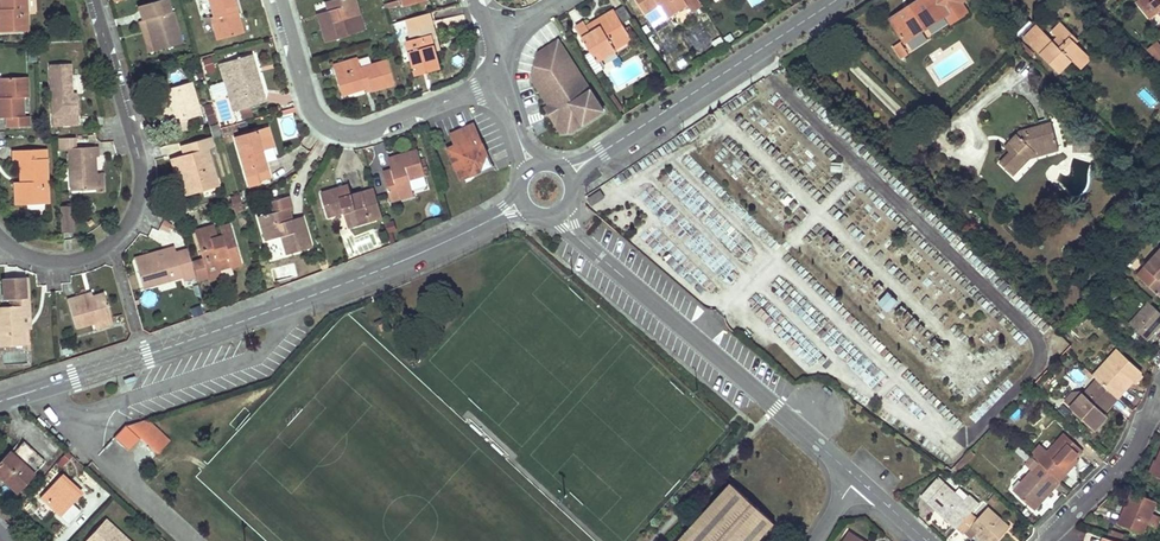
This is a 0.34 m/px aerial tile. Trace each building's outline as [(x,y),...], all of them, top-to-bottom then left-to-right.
[(28,31),(27,0),(1,0),(1,10),(0,10),(0,32),(28,31)] [(233,0),(208,0),(210,5),(211,10),(212,16),(209,17),(216,41),(241,34),(234,11),(236,11),(233,0)] [(318,19),(322,31),(325,42),(349,35),(344,18),(359,14),(355,0),(335,0),(324,3),(327,12),(328,17),(318,19)] [(654,26),(687,4),(691,11),(701,5),(698,0),(637,0),(654,26)] [(890,20),(905,43),(908,41),(922,31),(947,15),(937,0),(920,0),(890,20)] [(944,0),(937,0),(947,15),(952,22),(961,17),(954,6),(950,9),(944,0)] [(954,6),(961,17),(970,10),(964,2),(967,0),(944,0),(950,9),(954,6)] [(1150,4),(1153,2),(1159,11),(1159,0),(1146,0),(1150,4)] [(163,15),(160,6),(143,11),(145,19),(146,22),(150,21),(153,33),(150,34),(155,51),(182,43),(173,12),(163,15)] [(234,11),(241,34),(245,32),(239,10),(236,11),(234,11)] [(587,26),(585,22),(576,28),(591,53),(599,48),(603,56),(624,44),(621,40),(629,36),(628,34),(632,32),(629,27),(625,29),(614,10),(605,16),(597,21),(601,27),(591,33),(587,26)] [(432,25),(429,13),(405,19),(411,40),(406,42),(416,75),(440,68),(435,51),(430,35),(435,34),(432,25)] [(349,35),(364,31),(359,14),(344,18),(349,35)] [(143,37),(148,54),(155,51),(150,34),(146,22),(145,19),(138,21),(143,37)] [(597,21),(587,26),(591,33),(601,27),(597,21)] [(1037,27),(1025,38),(1059,74),(1073,60),(1082,70),(1092,61),(1082,51),(1083,50),(1070,36),(1072,34),(1062,23),(1054,31),(1059,37),(1052,44),(1037,27)] [(922,31),(908,41),(914,49),(928,40),(922,31)] [(440,50),(435,34),(430,35),(435,51),(440,50)] [(629,36),(621,40),(624,44),(632,39),(629,36)] [(725,44),(720,37),(713,41),(718,48),(725,44)] [(1147,50),(1156,42),(1154,38),(1144,46),(1147,50)] [(603,111),(558,40),(538,53),(532,79),(549,105),(557,117),(553,120),(560,132),(571,132),(603,111)] [(901,42),(893,47),(901,59),(908,54),(901,42)] [(1156,42),(1147,50),(1159,61),(1159,60),(1159,46),(1156,42)] [(599,48),(591,53),(596,61),(603,56),(599,48)] [(258,83),(254,70),(257,69),(252,55),(226,63),(237,99),(230,101),(233,111),(239,109),(250,106),(256,104),(253,95),(263,92),(262,86),(261,82),(258,83)] [(211,59),(201,61),(206,75),(215,72),(211,59)] [(371,91),(393,86),(385,61),(359,68),(357,59),(332,65),(335,76),(340,75),(345,94),(364,89),(369,87),(371,91)] [(237,99),(226,63),(219,65),(230,101),(237,99)] [(72,79),(72,64),(51,64),(53,125),(79,124),(78,94),(72,93),(72,79)] [(345,94),(340,75),(335,76),(338,86),(341,96),(345,94)] [(27,77),(2,78),(2,98),(0,98),(0,118),(8,118),(9,127),(28,127),(28,117),(23,117),(23,98),(28,97),(27,77)] [(201,115),(192,82),(157,92),(158,96),(161,104),(170,101),(174,112),(171,113),(175,123),(188,119),(201,115)] [(624,109),(614,94),(609,97),(619,112),(624,109)] [(170,101),(161,104),(164,116),(171,113),(174,112),(170,101)] [(557,117),(549,105),(545,108),(553,120),(557,117)] [(253,115),(250,106),(239,109),(242,118),(253,115)] [(213,109),(205,111),(210,126),(211,125),(216,124),(217,123),(213,109)] [(188,119),(175,123),(178,133),(191,129),(188,119)] [(1015,147),(1000,163),(1014,176),(1031,159),(1038,152),(1058,146),(1051,123),(1017,134),(1010,142),(1015,147)] [(216,124),(211,125),(215,137),(220,135),(216,124)] [(457,145),(448,149),(462,180),(481,171),(487,154),(480,139),(473,125),(452,135),(457,145)] [(237,135),(234,126),(222,130),(225,140),(231,138),(231,137),(237,135)] [(261,149),(274,145),(271,135),(269,128),(234,139),(235,141),(250,187),(261,184),(260,180),(257,174),(268,170),(261,149)] [(66,137),(67,149),(69,149),(77,148),(76,136),(66,137)] [(66,137),(58,137),(58,150),(67,149),(66,137)] [(184,156),(177,159),(188,195),(202,190),(200,185),(217,180),(208,150),(214,148),(210,138),(193,144),(196,153),(184,156)] [(193,144),(182,147),(184,156),(196,153),(193,144)] [(1058,146),(1038,152),(1031,159),(1059,151),(1058,146)] [(77,148),(69,149),(72,191),(97,190),(94,158),(98,157),(97,147),(77,148)] [(47,205),(45,150),(14,150),(14,161),(20,161),(21,173),(21,182),(16,182),(16,193),(23,193),(23,205),(47,205)] [(392,170),(383,172),(392,201),(413,194),(410,180),(425,175),(417,151),(405,154),(394,158),(397,168),(392,170)] [(98,166),(98,157),(94,158),(97,190),(97,192),(107,192),(105,174),(99,174),(98,166)] [(188,195),(177,159),(171,161),(177,181),(181,197),(188,195)] [(260,180),(270,177),(268,170),(257,174),(260,180)] [(217,180),(200,185),(202,190),(219,185),(217,180)] [(349,185),(337,189),(341,199),(352,196),(349,185)] [(330,192),(322,194),(329,217),(345,212),(350,227),(382,218),(373,189),(352,196),(341,199),(337,189),(330,192)] [(600,190),(587,200),(592,206),(605,197),(600,190)] [(242,206),(239,196),(231,198),(234,208),(242,206)] [(274,213),(259,217),(265,239),(281,234),(286,253),(311,247),(304,221),(293,224),(292,220),(289,208),(292,207),(291,202),(289,197),(271,202),(274,213)] [(60,211),(61,232),(72,232),(71,210),(60,211)] [(162,225),(172,229),(173,225),(170,224),(171,221),(165,218),(162,225)] [(207,276),(206,273),(220,269),(219,264),(230,262),(231,267),(241,265),(230,224),(220,227),(222,236),(218,237),(211,239),(207,227),(202,229),(194,230),(202,258),(192,261),(197,279),(207,276)] [(215,225),(207,227),(211,239),(218,237),(215,225)] [(138,262),(177,252),(176,246),(147,254),(136,257),(138,262)] [(184,276),(186,281),(195,278),(187,249),(177,252),(138,262),(145,287),(184,276)] [(1137,276),(1159,296),(1159,252),(1137,276)] [(231,267),(230,262),(219,264),(220,269),(206,273),(207,276),(207,279),(233,273),(231,267)] [(0,307),(0,347),(25,346),(24,329),(31,329),(28,278),(20,279),(11,279),(12,299),(12,306),(0,307)] [(12,299),(11,279),(2,279),(3,299),(12,299)] [(887,290),(875,300),(885,313),(897,303),(887,290)] [(112,318),(105,293),(93,297),(80,300),(79,296),(74,298),(68,299),(76,327),(94,322),(112,318)] [(1129,324),(1148,341),(1157,330),(1159,327),(1159,313),(1148,303),(1129,324)] [(96,330),(114,325),(112,318),(94,322),(96,330)] [(1118,350),(1094,376),(1098,380),(1115,395),(1123,387),(1129,380),(1132,383),(1141,372),(1118,350)] [(1111,407),(1118,399),(1115,395),(1098,380),(1079,401),(1072,394),(1065,403),(1091,427),(1103,413),(1105,414),(1111,407)] [(1103,413),(1091,427),(1094,430),(1107,416),(1105,414),(1103,413)] [(123,427),(111,440),(125,453),(137,440),(154,458),(167,445),(144,422),(124,428),(123,427)] [(1048,455),(1039,447),(1031,457),(1039,464),(1048,472),(1059,482),(1066,475),(1063,472),(1069,465),(1082,450),(1065,435),(1048,455)] [(0,462),(0,476),(17,491),(44,462),(22,443),(11,455),(8,452),(0,462)] [(1025,461),(1029,455),(1020,448),(1016,455),(1025,461)] [(62,468),(72,456),(66,451),(56,463),(62,468)] [(970,452),(961,461),(966,465),(974,456),(970,452)] [(1032,471),(1013,492),(1032,508),(1052,487),(1053,489),(1059,483),(1059,482),(1048,472),(1039,464),(1031,457),(1024,465),(1032,471)] [(1159,478),(1159,458),(1158,462),(1157,462),(1151,475),(1159,478)] [(961,461),(952,470),(957,475),(966,465),(961,461)] [(60,476),(39,498),(68,524),(80,511),(73,504),(79,497),(67,486),(69,484),(60,476)] [(940,479),(922,496),(943,516),(956,529),(958,528),(971,513),(974,510),(978,505),(969,497),(965,501),(940,479)] [(69,484),(67,486),(79,497),(81,495),(69,484)] [(678,540),(758,540),(775,523),(731,484),(678,540)] [(1053,489),(1052,487),(1032,508),(1034,510),(1047,496),(1053,489)] [(1135,493),(1129,505),(1127,505),(1122,516),(1119,525),(1144,535),(1148,525),(1156,528),(1159,519),(1159,518),(1152,514),(1157,502),(1135,493)] [(994,496),(988,503),(993,507),(999,500),(994,496)] [(958,528),(972,540),(977,535),(984,540),(1000,540),(1006,535),(1001,531),(1007,525),(989,509),(979,520),(971,513),(958,528)] [(85,540),(129,540),(105,519),(85,540)] [(1006,535),(1011,529),(1007,525),(1001,531),(1006,535)]
